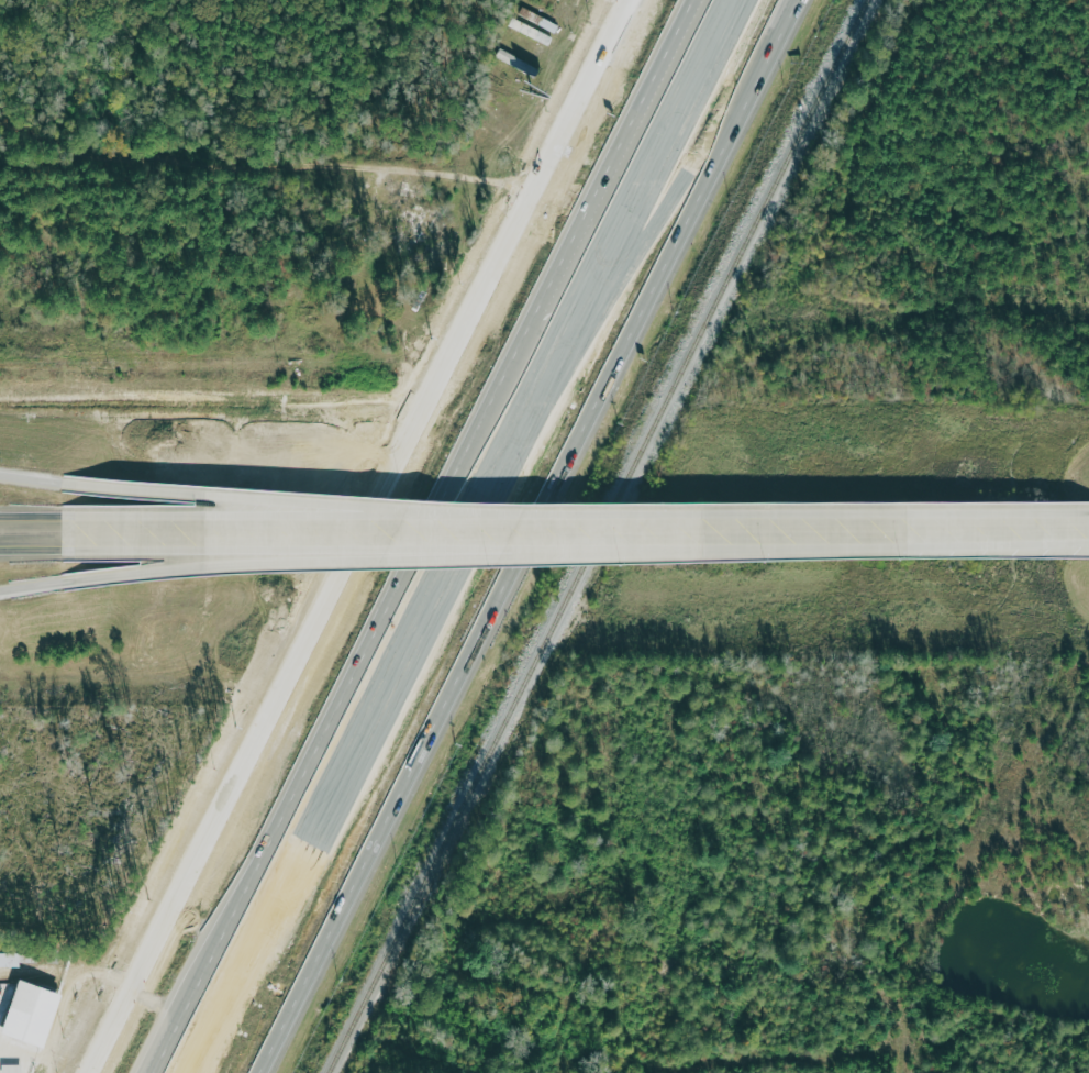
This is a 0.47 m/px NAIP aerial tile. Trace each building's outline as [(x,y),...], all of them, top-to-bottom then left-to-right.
[(511,26),(551,45),(554,37),(515,18),(511,26)] [(3,1034),(47,1048),(63,993),(20,980),(3,1034)]
